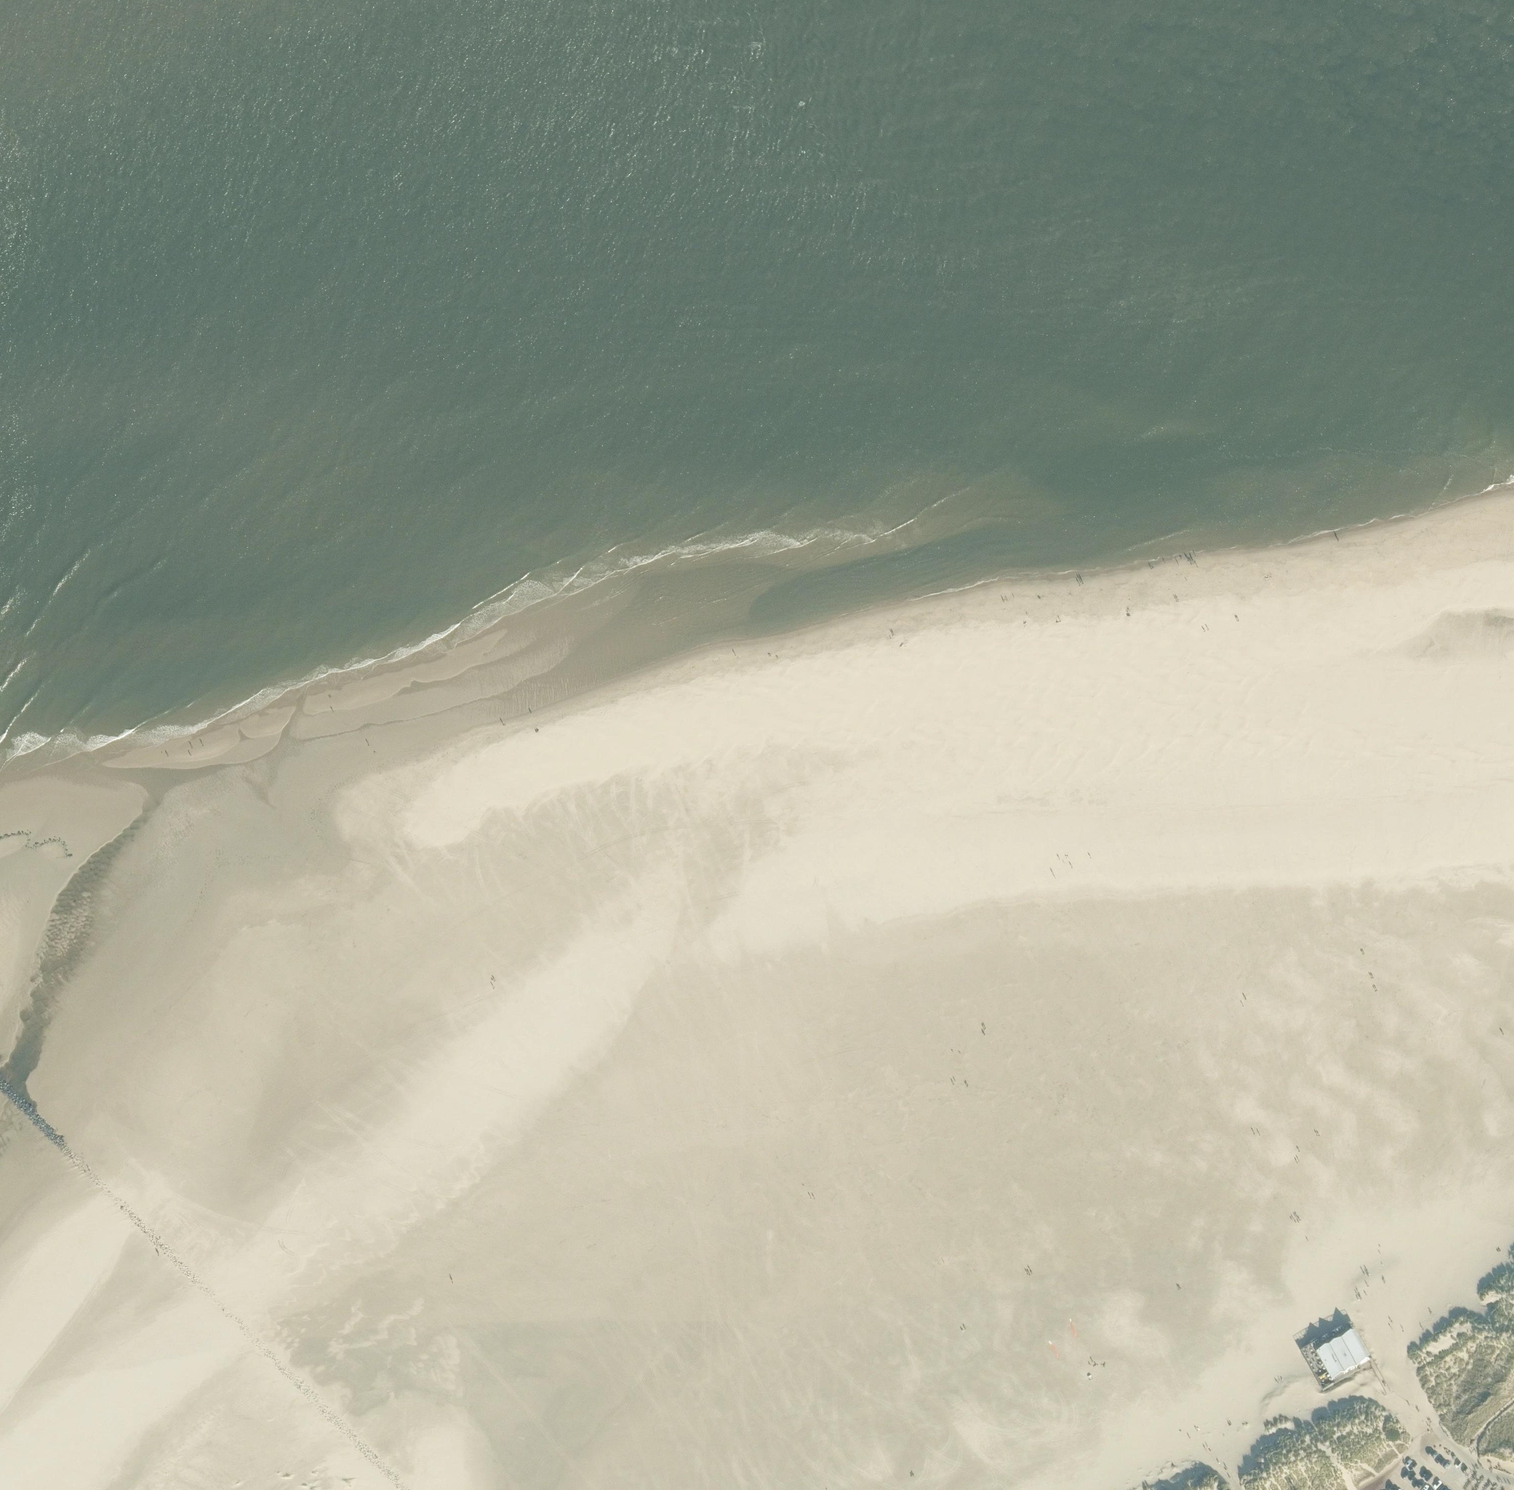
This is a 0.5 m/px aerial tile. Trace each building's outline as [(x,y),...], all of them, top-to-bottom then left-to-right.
[(1354,1335),(1316,1356),(1332,1383),(1350,1372),(1369,1362),(1354,1335)]
